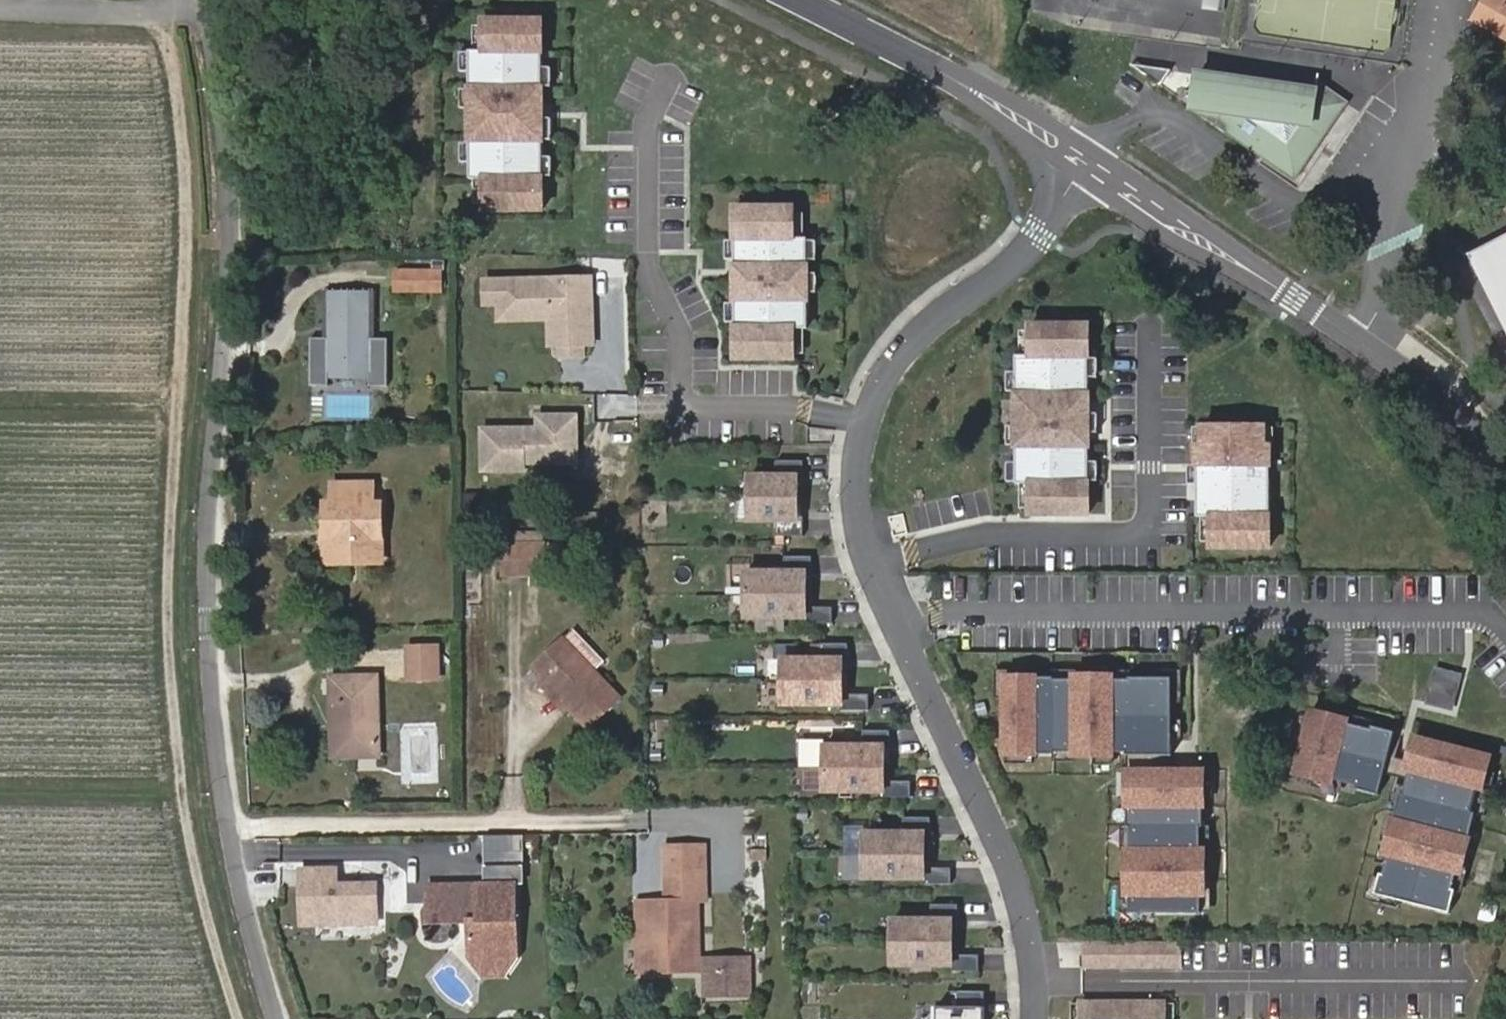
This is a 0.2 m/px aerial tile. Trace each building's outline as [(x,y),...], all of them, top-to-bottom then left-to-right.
[(1504,3),(1499,0),(1489,0),(1480,17),(1505,32),(1505,4),(1504,3)] [(544,67),(544,20),(485,20),(485,25),(485,50),(475,50),(471,50),(471,52),(471,71),(471,88),(471,107),(471,142),(471,161),(471,178),(475,178),(485,178),(485,203),(485,208),(544,209),(544,175),(544,156),(544,139),(553,139),(553,117),(544,117),(544,86),(544,67)] [(485,25),(475,25),(475,50),(485,50),(485,25)] [(471,71),(471,52),(462,52),(462,71),(471,71)] [(553,67),(544,67),(544,86),(553,86),(553,67)] [(1172,76),(1151,74),(1146,82),(1162,92),(1172,76)] [(1214,125),(1220,81),(1199,78),(1195,113),(1214,125)] [(1321,91),(1220,81),(1214,125),(1302,183),(1350,108),(1321,91)] [(471,107),(471,88),(462,88),(462,107),(471,107)] [(471,161),(471,142),(462,142),(462,161),(471,161)] [(553,175),(553,156),(544,156),(544,175),(553,175)] [(485,203),(485,178),(475,178),(475,203),(485,203)] [(795,207),(737,207),(737,240),(728,240),(727,259),(737,259),(737,294),(737,313),(737,349),(795,349),(795,343),(795,328),(806,328),(809,328),(809,290),(809,273),(809,260),(809,240),(809,238),(806,238),(795,238),(795,213),(795,207)] [(806,238),(806,213),(795,213),(795,238),(806,238)] [(1471,253),(1505,322),(1505,235),(1471,253)] [(818,240),(809,240),(809,260),(818,259),(818,240)] [(398,263),(400,287),(443,286),(442,262),(398,263)] [(599,273),(488,272),(487,303),(502,303),(502,319),(552,319),(551,351),(599,351),(599,273)] [(817,273),(809,273),(809,290),(817,290),(817,273)] [(315,384),(334,384),(334,373),(367,374),(367,383),(385,383),(384,335),(366,335),(365,316),(370,316),(371,291),(356,291),(356,295),(347,296),(347,292),(327,292),(328,319),(334,319),(335,336),(315,336),(315,384)] [(737,313),(737,294),(728,294),(728,313),(737,313)] [(1090,324),(1031,324),(1031,330),(1031,354),(1021,354),(1017,354),(1017,371),(1017,390),(1017,425),(1017,444),(1017,462),(1017,481),(1017,482),(1021,482),(1031,482),(1031,507),(1031,513),(1090,513),(1090,480),(1090,461),(1090,432),(1090,412),(1090,377),(1090,358),(1090,324)] [(806,343),(806,328),(795,328),(795,343),(806,343)] [(1031,354),(1031,330),(1021,330),(1021,354),(1031,354)] [(1099,377),(1099,358),(1090,358),(1090,377),(1099,377)] [(1017,390),(1017,371),(1008,371),(1008,390),(1017,390)] [(485,464),(585,466),(586,409),(542,408),(541,423),(486,422),(485,464)] [(1099,432),(1099,412),(1090,412),(1090,432),(1099,432)] [(1017,444),(1017,425),(1008,425),(1008,444),(1017,444)] [(1204,445),(1199,445),(1199,462),(1199,482),(1198,515),(1202,515),(1212,515),(1212,540),(1212,546),(1271,546),(1271,445),(1266,445),(1266,425),(1204,425),(1204,445)] [(752,475),(752,497),(799,497),(799,476),(805,476),(805,459),(779,459),(779,475),(752,475)] [(1099,480),(1099,461),(1090,461),(1090,480),(1099,480)] [(1017,481),(1017,462),(1008,462),(1008,481),(1017,481)] [(1199,482),(1199,462),(1190,462),(1190,482),(1199,482)] [(1031,482),(1021,482),(1021,507),(1031,507),(1031,482)] [(331,504),(331,561),(369,560),(369,540),(378,539),(378,520),(379,504),(374,504),(373,485),(336,485),(337,504),(331,504)] [(799,497),(752,497),(752,519),(778,520),(778,535),(805,535),(805,519),(799,519),(799,497)] [(1212,540),(1212,515),(1202,515),(1202,540),(1212,540)] [(369,540),(369,560),(387,559),(388,521),(378,520),(378,539),(369,540)] [(505,562),(520,562),(519,538),(505,538),(505,562)] [(545,539),(519,538),(520,562),(545,562),(545,539)] [(786,571),(748,571),(748,594),(807,594),(807,572),(813,572),(813,556),(786,556),(786,571)] [(807,594),(748,594),(748,616),(807,616),(807,622),(834,623),(834,606),(807,607),(807,594)] [(576,626),(570,633),(595,661),(595,647),(576,626)] [(595,661),(570,633),(536,665),(591,725),(598,719),(595,661)] [(408,643),(409,676),(441,675),(440,643),(408,643)] [(784,658),(784,680),(844,681),(844,659),(849,659),(849,643),(822,643),(822,658),(784,658)] [(606,659),(595,647),(595,661),(600,666),(606,659)] [(595,661),(598,719),(623,692),(600,666),(595,661)] [(1454,711),(1464,673),(1437,666),(1427,704),(1454,711)] [(1056,676),(1006,676),(1006,753),(1055,753),(1055,751),(1075,751),(1075,754),(1114,755),(1114,751),(1127,751),(1127,754),(1173,754),(1173,677),(1131,677),(1131,679),(1114,679),(1114,675),(1075,675),(1075,679),(1055,678),(1056,676)] [(331,678),(332,720),(339,720),(340,756),(379,755),(377,677),(331,678)] [(844,681),(784,680),(784,703),(843,703),(843,709),(870,709),(870,693),(844,694),(844,681)] [(1380,794),(1397,731),(1373,725),(1372,728),(1348,722),(1349,719),(1313,710),(1297,772),(1333,782),(1334,778),(1358,785),(1357,788),(1380,794)] [(825,745),(825,768),(885,768),(885,746),(890,746),(891,730),(863,729),(863,745),(825,745)] [(1474,811),(1480,787),(1483,788),(1492,756),(1416,736),(1408,769),(1411,770),(1405,794),(1402,793),(1387,853),(1390,854),(1385,874),(1382,873),(1376,893),(1452,913),(1457,892),(1454,891),(1459,872),(1462,873),(1477,812),(1474,811)] [(885,768),(825,768),(825,790),(884,790),(884,796),(911,796),(911,780),(885,780),(885,768)] [(1205,770),(1128,770),(1128,826),(1131,826),(1131,849),(1127,849),(1127,894),(1130,894),(1130,912),(1202,912),(1202,894),(1205,894),(1205,849),(1202,849),(1202,826),(1204,826),(1205,770)] [(866,832),(866,854),(926,855),(926,833),(932,833),(932,816),(905,816),(905,832),(866,832)] [(669,892),(705,892),(704,843),(668,842),(669,892)] [(926,855),(866,854),(866,877),(925,877),(925,883),(952,883),(952,867),(926,867),(926,855)] [(342,871),(307,870),(306,887),(319,888),(319,887),(321,887),(321,888),(322,888),(321,898),(312,898),(311,913),(321,924),(381,924),(381,886),(342,885),(342,871)] [(475,956),(521,956),(519,882),(433,884),(434,920),(474,919),(475,956)] [(319,888),(306,887),(306,888),(312,888),(312,898),(321,898),(322,888),(321,888),(321,887),(319,887),(319,888)] [(705,892),(669,892),(669,902),(693,903),(704,902),(705,892)] [(693,903),(669,902),(642,902),(641,970),(693,969),(693,903)] [(895,919),(895,941),(954,941),(954,920),(960,920),(960,903),(933,903),(933,919),(895,919)] [(637,939),(624,939),(624,965),(637,965),(637,939)] [(954,941),(895,941),(895,964),(954,964),(954,970),(981,970),(981,954),(954,954),(954,941)] [(1179,967),(1179,942),(1081,942),(1081,967),(1179,967)] [(521,956),(475,956),(488,977),(510,977),(521,956)] [(706,958),(705,992),(751,992),(751,958),(706,958)] [(938,1018),(986,1018),(986,991),(958,990),(958,1005),(938,1005),(938,1018)] [(1082,1002),(1082,1018),(1165,1018),(1165,1002),(1082,1002)]
